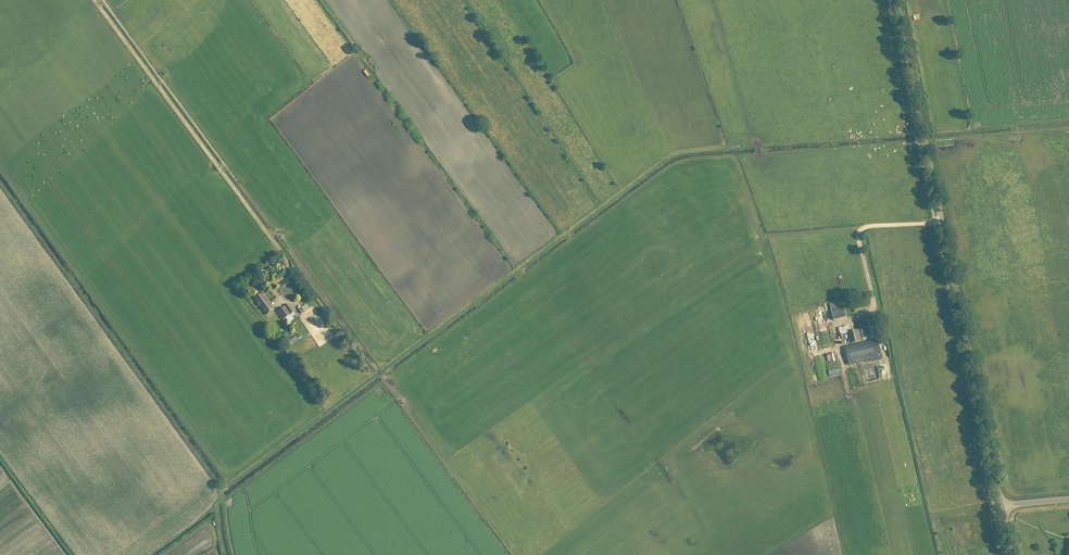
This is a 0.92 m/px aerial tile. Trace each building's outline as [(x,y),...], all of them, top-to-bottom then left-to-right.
[(943,0),(920,0),(922,9),(944,5),(943,0)] [(283,290),(287,297),(292,294),(289,287),(283,290)] [(266,316),(274,310),(263,294),(254,300),(266,316)] [(283,320),(294,312),(288,305),(277,312),(283,320)] [(843,307),(831,311),(834,321),(846,318),(843,307)] [(866,337),(874,335),(872,327),(869,317),(861,319),(866,337)] [(849,325),(839,327),(840,334),(850,332),(849,325)] [(849,344),(862,341),(859,331),(846,334),(849,344)] [(296,336),(286,343),(289,346),(299,340),(296,336)] [(849,362),(880,355),(877,341),(845,348),(849,362)]
